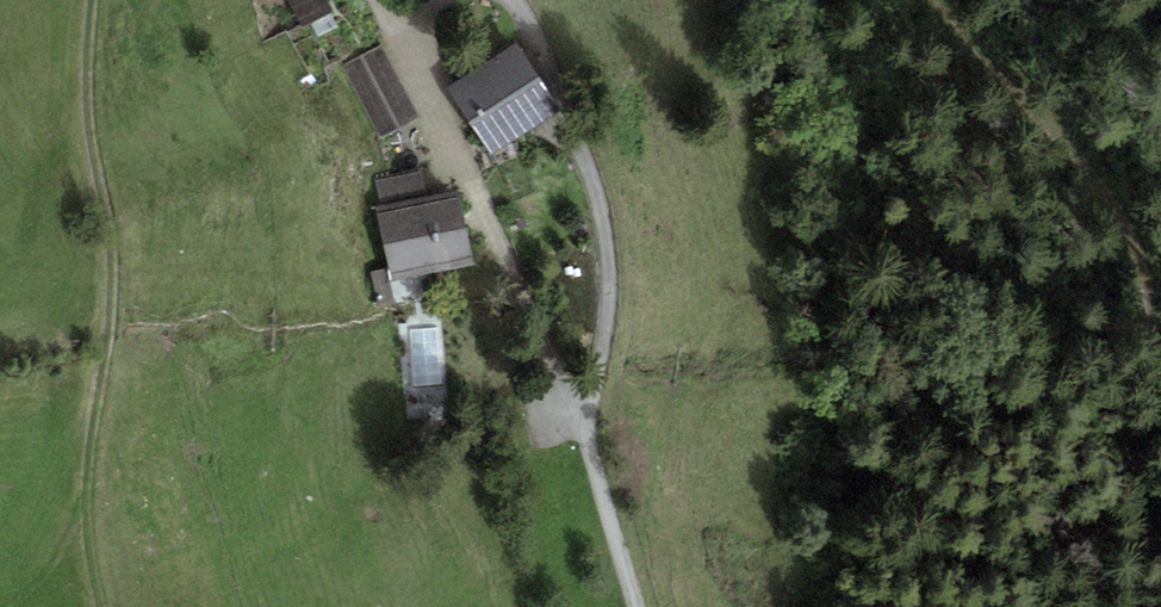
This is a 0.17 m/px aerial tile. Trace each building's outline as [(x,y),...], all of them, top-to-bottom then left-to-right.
[(302,30),(332,15),(324,0),(287,0),(302,30)] [(517,43),(447,88),(492,158),(562,113),(517,43)] [(381,44),(342,64),(380,139),(419,119),(381,44)] [(374,176),(380,205),(426,196),(420,167),(374,176)] [(380,205),(375,207),(390,282),(474,264),(458,189),(426,196),(380,205)]
